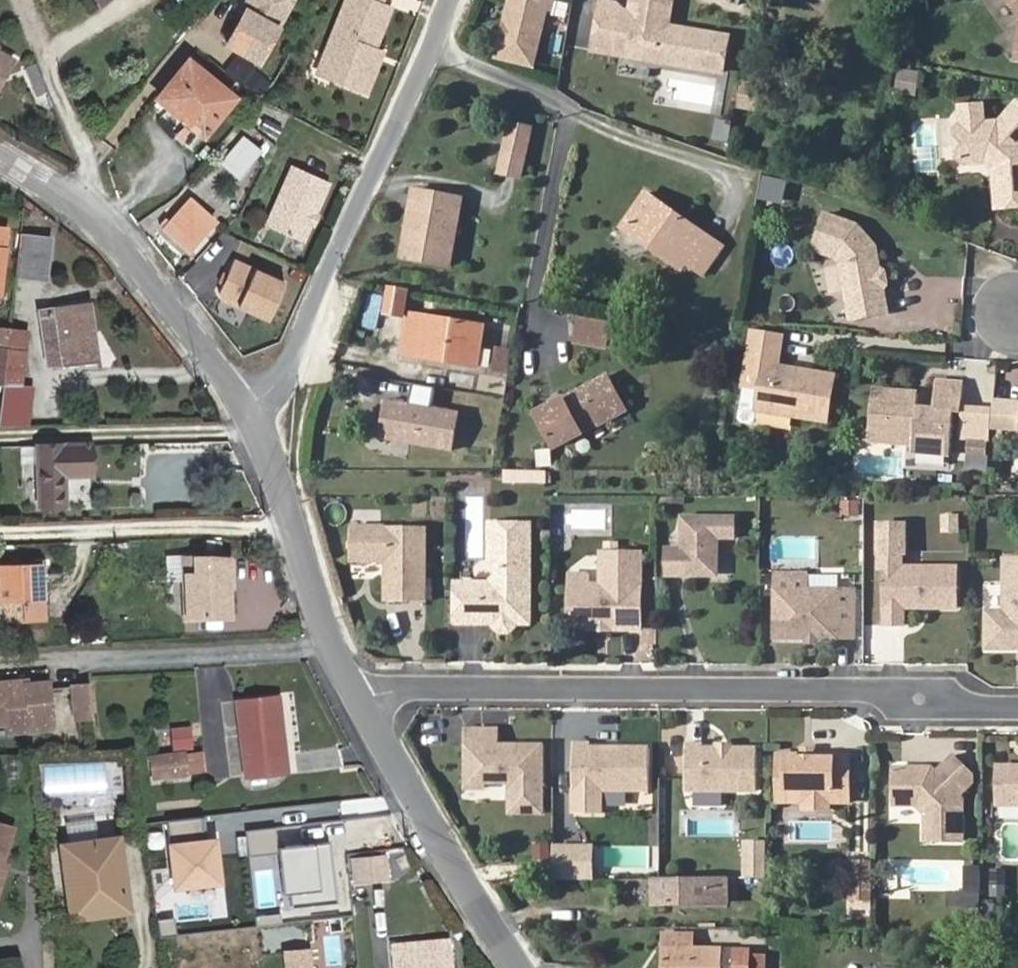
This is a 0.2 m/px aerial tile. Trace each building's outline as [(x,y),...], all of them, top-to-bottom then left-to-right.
[(247,8),(251,10),(248,15),(228,41),(260,60),(295,0),(245,0),(242,5),(247,8)] [(327,54),(341,60),(333,79),(368,92),(380,59),(372,56),(374,49),(389,8),(379,4),(381,0),(348,0),(327,54)] [(500,56),(533,64),(547,7),(550,8),(552,0),(513,0),(500,56)] [(642,59),(643,51),(649,46),(650,47),(663,48),(666,49),(684,52),(683,66),(721,72),(727,33),(671,24),(675,0),(635,0),(633,12),(633,17),(624,16),(624,10),(617,4),(602,2),(595,51),(642,59)] [(1017,19),(1017,0),(1005,0),(1017,19)] [(643,51),(642,59),(664,63),(683,66),(684,52),(666,49),(663,48),(650,47),(649,46),(643,51)] [(383,52),(374,49),(372,56),(380,59),(383,52)] [(12,61),(0,54),(0,82),(12,61)] [(341,60),(327,54),(319,74),(333,79),(341,60)] [(226,73),(243,80),(249,66),(232,58),(226,73)] [(232,99),(185,63),(157,99),(202,135),(232,99)] [(918,96),(921,71),(899,67),(895,92),(918,96)] [(261,96),(271,84),(255,71),(245,84),(261,96)] [(740,80),(737,109),(758,111),(761,83),(740,80)] [(955,135),(958,160),(965,166),(989,163),(994,168),(995,203),(1017,203),(1017,105),(1014,102),(991,131),(982,125),(960,128),(955,135)] [(958,109),(960,128),(982,125),(980,106),(958,109)] [(256,130),(244,117),(226,137),(236,146),(222,162),(225,164),(256,130)] [(715,119),(712,141),(730,143),(732,120),(715,119)] [(511,124),(500,172),(520,176),(530,129),(511,124)] [(237,175),(267,142),(256,130),(225,164),(237,175)] [(303,243),(332,184),(294,166),(266,225),(303,243)] [(413,191),(403,257),(450,265),(460,199),(413,191)] [(191,201),(166,228),(188,247),(221,208),(207,196),(198,207),(191,201)] [(653,244),(650,250),(680,270),(689,258),(704,236),(645,196),(625,225),(653,244)] [(164,226),(166,228),(191,201),(188,199),(164,226)] [(32,214),(23,207),(20,235),(30,237),(32,214)] [(876,300),(884,298),(882,287),(887,280),(884,266),(877,262),(874,248),(852,226),(819,214),(808,249),(828,256),(837,267),(848,320),(878,315),(876,300)] [(621,231),(650,250),(653,244),(625,225),(621,231)] [(30,237),(20,235),(15,273),(40,277),(45,239),(30,237)] [(704,236),(689,258),(700,265),(714,244),(704,236)] [(270,321),(286,285),(235,262),(221,295),(225,301),(270,321)] [(369,292),(360,326),(375,329),(384,296),(369,292)] [(887,313),(884,298),(876,300),(878,315),(887,313)] [(48,359),(93,353),(86,307),(41,313),(48,359)] [(402,353),(476,365),(482,328),(409,315),(402,353)] [(610,326),(580,321),(576,346),(606,350),(610,326)] [(6,350),(23,351),(25,332),(8,330),(6,350)] [(823,423),(830,376),(774,368),(779,336),(747,332),(734,420),(736,423),(745,424),(749,422),(750,413),(823,423)] [(495,346),(491,372),(507,375),(511,349),(495,346)] [(18,388),(19,388),(23,351),(6,350),(3,368),(1,383),(1,386),(18,388)] [(94,363),(93,353),(48,359),(49,362),(94,363)] [(625,413),(606,377),(535,416),(554,451),(625,413)] [(933,406),(915,405),(915,393),(871,390),(868,430),(860,429),(859,443),(912,446),(911,453),(956,457),(962,382),(935,379),(933,406)] [(386,400),(380,439),(452,451),(459,412),(432,408),(435,388),(412,384),(409,404),(386,400)] [(30,388),(19,388),(18,388),(1,388),(0,396),(0,426),(25,426),(30,388)] [(986,458),(990,441),(969,436),(966,454),(986,458)] [(86,444),(35,445),(37,504),(63,503),(63,475),(88,473),(86,444)] [(842,500),(842,516),(859,515),(859,500),(842,500)] [(958,512),(940,514),(942,534),(961,532),(958,512)] [(679,550),(663,550),(663,577),(696,578),(696,573),(730,573),(730,540),(747,540),(747,519),(679,519),(679,550)] [(486,584),(452,584),(452,625),(482,624),(482,619),(491,619),(491,624),(491,629),(497,635),(506,635),(512,629),(512,623),(512,608),(527,593),(527,524),(486,524),(486,560),(493,567),(493,576),(486,584)] [(881,626),(901,626),(901,609),(954,609),(954,568),(899,568),(899,554),(901,554),(901,526),(877,526),(876,569),(881,569),(881,626)] [(428,527),(352,527),(352,562),(387,562),(387,602),(428,602),(428,527)] [(1000,554),(1001,607),(983,608),(983,644),(1017,643),(1017,555),(1000,554)] [(638,555),(599,555),(599,587),(584,587),(568,587),(567,630),(593,630),(598,625),(607,625),(607,630),(637,630),(638,555)] [(207,557),(194,558),(195,575),(185,576),(188,617),(228,615),(226,574),(229,574),(228,559),(207,557)] [(184,559),(185,576),(195,575),(194,558),(184,559)] [(39,565),(0,566),(0,616),(40,614),(39,565)] [(773,574),(773,639),(852,639),(852,609),(852,591),(835,591),(806,591),(806,574),(773,574)] [(585,577),(568,577),(568,587),(584,587),(585,577)] [(527,623),(527,593),(512,608),(512,623),(527,623)] [(27,679),(7,681),(8,689),(8,690),(28,688),(27,683),(27,679)] [(27,683),(28,688),(8,690),(8,689),(7,681),(0,682),(0,722),(9,721),(29,720),(30,729),(52,727),(48,681),(27,683)] [(92,717),(89,684),(72,686),(75,719),(92,717)] [(235,702),(243,773),(284,769),(276,698),(235,702)] [(9,721),(10,730),(30,729),(29,720),(9,721)] [(192,725),(169,724),(169,752),(149,752),(149,777),(204,777),(204,747),(192,747),(192,725)] [(495,730),(463,730),(463,747),(469,747),(469,771),(481,800),(507,800),(507,831),(541,831),(541,746),(495,746),(495,730)] [(647,791),(647,749),(588,749),(588,745),(571,745),(571,815),(599,815),(599,791),(647,791)] [(701,746),(684,746),(684,792),(755,792),(753,750),(701,750),(701,746)] [(469,747),(463,747),(463,806),(481,806),(481,800),(469,771),(469,747)] [(848,756),(775,756),(776,790),(802,790),(802,804),(801,811),(827,812),(828,804),(848,804),(848,756)] [(914,769),(892,769),(891,807),(914,807),(923,816),(923,843),(961,843),(961,800),(956,797),(970,783),(970,776),(950,757),(938,769),(933,774),(928,769),(914,769)] [(995,768),(995,806),(1017,806),(1017,768),(995,768)] [(802,790),(776,790),(776,804),(802,804),(802,790)] [(0,824),(0,868),(13,828),(0,824)] [(243,824),(223,824),(222,876),(243,876),(243,824)] [(301,835),(244,843),(249,877),(305,869),(301,835)] [(767,839),(743,839),(744,876),(767,876),(767,839)] [(72,914),(123,905),(114,840),(62,847),(72,914)] [(551,845),(551,878),(583,878),(583,845),(551,845)] [(546,846),(532,846),(532,861),(547,860),(546,846)] [(354,882),(389,878),(386,854),(352,858),(354,882)] [(849,900),(869,900),(869,863),(849,863),(849,900)] [(547,864),(537,865),(539,883),(549,882),(547,864)] [(964,905),(981,906),(982,866),(965,865),(964,905)] [(1005,899),(1007,869),(989,867),(987,898),(1005,899)] [(726,903),(726,877),(652,877),(653,904),(726,903)] [(450,952),(414,954),(412,941),(392,943),(394,967),(451,967),(450,952)] [(747,949),(666,949),(666,967),(748,967),(747,949)] [(335,957),(252,964),(253,967),(336,967),(335,957)]
